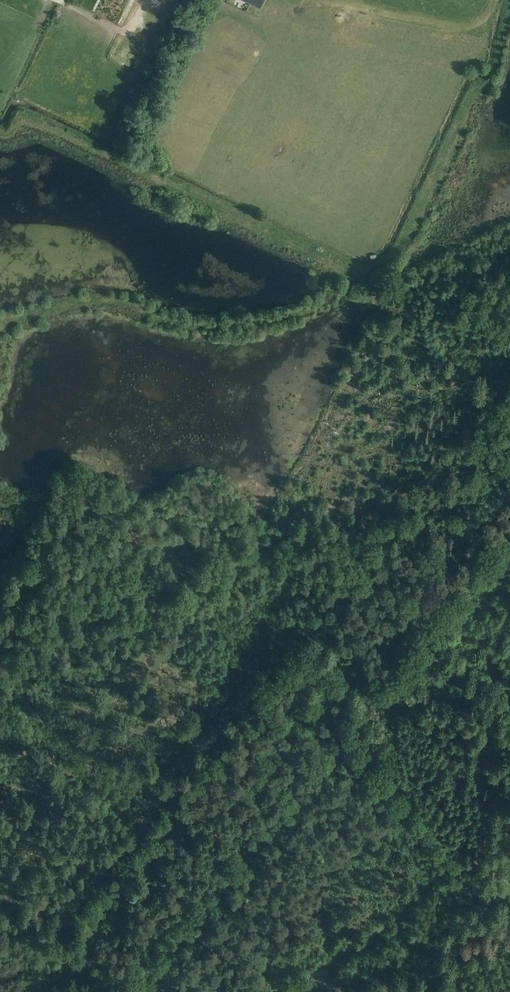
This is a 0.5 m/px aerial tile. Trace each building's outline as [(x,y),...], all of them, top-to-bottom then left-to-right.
[(259,9),(263,0),(239,0),(259,9)]
